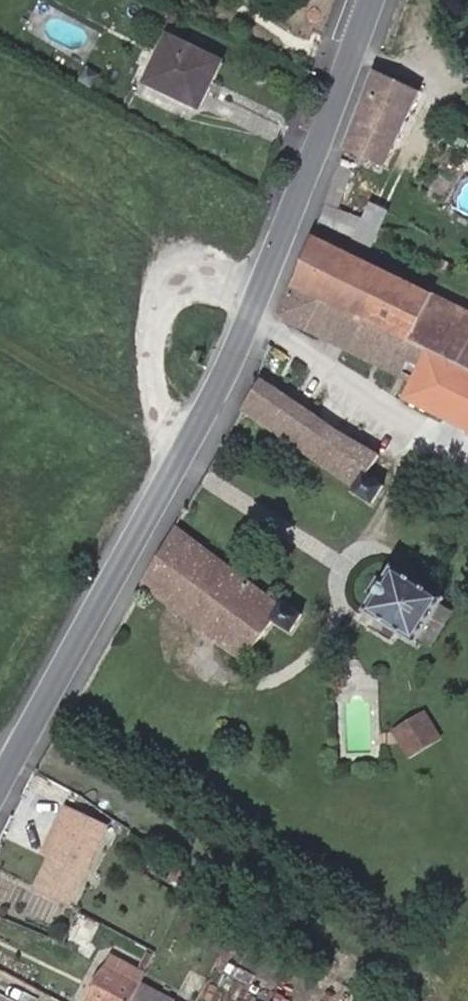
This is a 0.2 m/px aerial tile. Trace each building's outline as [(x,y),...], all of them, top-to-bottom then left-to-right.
[(169,36),(157,61),(148,80),(200,106),(221,61),(169,36)] [(377,68),(346,146),(385,165),(421,89),(377,68)] [(337,171),(350,176),(353,167),(340,162),(337,171)] [(319,215),(338,225),(346,210),(339,207),(350,176),(337,171),(319,215)] [(374,244),(392,209),(373,199),(356,235),(374,244)] [(353,213),(346,210),(338,225),(346,228),(353,213)] [(312,232),(294,283),(282,313),(312,328),(327,300),(361,317),(347,346),(414,380),(406,395),(467,426),(467,310),(312,232)] [(452,264),(441,260),(436,271),(448,275),(452,264)] [(347,346),(361,317),(327,300),(312,328),(347,346)] [(329,421),(262,376),(261,379),(244,406),(355,485),(353,489),(374,501),(386,483),(372,475),(384,455),(329,421)] [(293,630),(304,612),(282,598),(280,601),(177,521),(143,582),(245,658),(274,618),(293,630)] [(414,582),(396,570),(373,607),(391,618),(385,628),(399,637),(405,627),(433,644),(448,621),(439,616),(446,604),(447,602),(429,591),(435,581),(421,572),(414,582)] [(448,621),(455,609),(446,604),(439,616),(448,621)] [(394,725),(408,755),(444,738),(430,708),(394,725)] [(70,901),(97,845),(107,822),(68,803),(45,850),(53,854),(38,885),(70,901)] [(192,876),(175,866),(168,878),(186,888),(192,876)] [(301,960),(234,925),(220,953),(233,959),(240,946),(294,974),(301,960)] [(86,1000),(131,1000),(142,981),(146,972),(111,953),(86,1000)] [(142,981),(131,1000),(178,1000),(142,981)] [(77,995),(61,987),(56,997),(65,1000),(73,1000),(77,995)]
